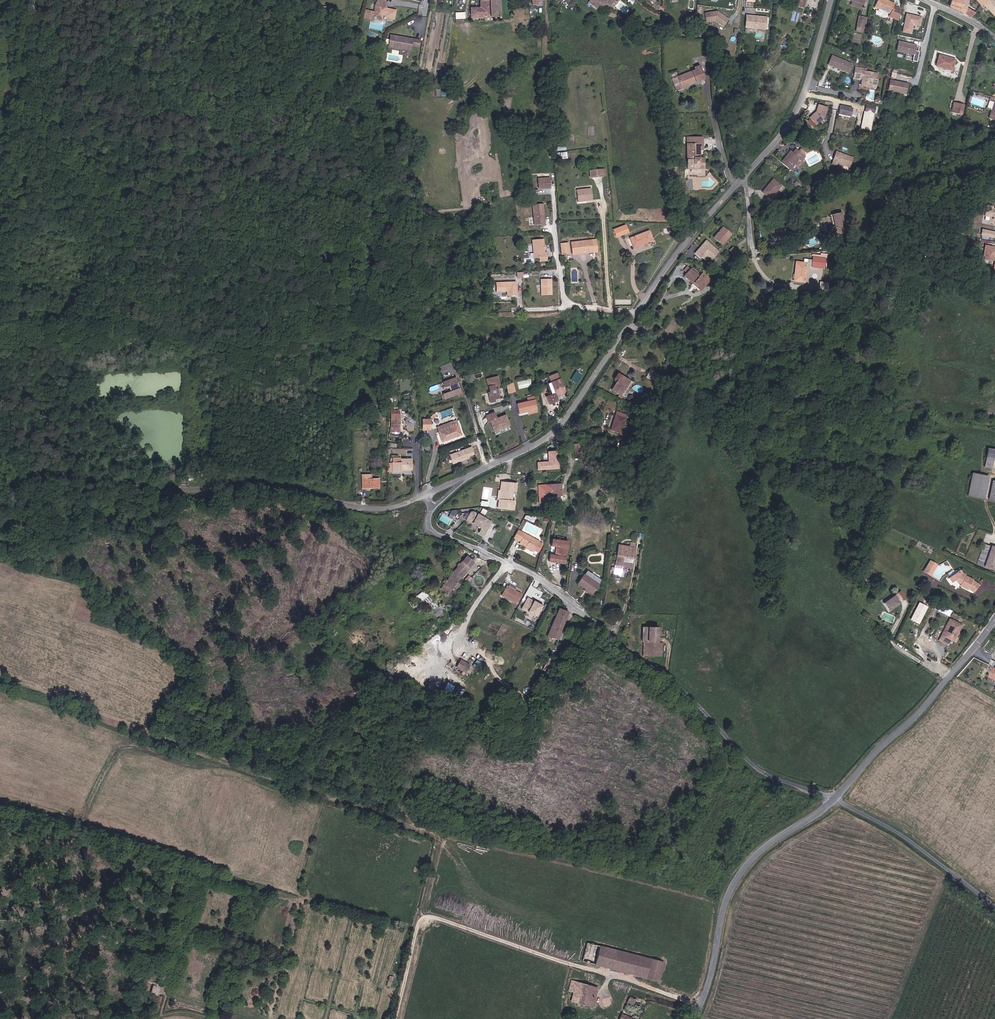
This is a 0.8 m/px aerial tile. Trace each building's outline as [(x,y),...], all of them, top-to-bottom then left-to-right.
[(396,11),(384,8),(386,0),(378,0),(377,3),(376,3),(375,11),(376,11),(376,13),(365,11),(364,19),(373,21),(374,15),(375,15),(375,17),(382,19),(383,15),(385,16),(384,18),(394,20),(396,11)] [(480,10),(472,10),(472,19),(499,19),(499,0),(480,0),(480,10)] [(587,4),(596,11),(599,7),(605,7),(608,9),(614,0),(591,0),(587,4)] [(805,10),(807,0),(799,0),(797,9),(805,10)] [(895,6),(883,0),(879,0),(876,9),(891,16),(895,6)] [(963,1),(960,0),(951,0),(949,8),(964,14),(966,8),(962,7),(963,1)] [(994,15),(994,3),(993,0),(991,0),(985,5),(991,11),(994,15)] [(987,15),(991,11),(985,5),(983,7),(981,9),(987,15)] [(706,23),(716,22),(724,27),(730,19),(718,12),(704,13),(706,23)] [(767,17),(748,15),(746,27),(766,28),(767,17)] [(912,36),(913,31),(919,32),(922,20),(907,16),(902,34),(912,36)] [(855,29),(862,31),(864,20),(858,18),(855,29)] [(419,47),(420,40),(404,37),(404,40),(401,39),(401,37),(392,35),(390,46),(411,50),(412,45),(419,47)] [(913,59),(916,49),(898,45),(895,55),(913,59)] [(847,75),(851,66),(831,58),(827,67),(847,75)] [(950,73),(953,62),(937,58),(934,68),(950,73)] [(706,77),(703,68),(681,78),(686,89),(703,81),(702,79),(706,77)] [(863,72),(854,70),(853,74),(860,76),(859,83),(861,83),(859,88),(868,90),(868,88),(874,90),(876,78),(863,75),(863,72)] [(860,76),(853,74),(852,81),(859,83),(860,76)] [(904,97),(907,87),(890,83),(887,93),(904,97)] [(964,96),(956,94),(953,105),(961,107),(964,96)] [(822,122),(825,112),(816,109),(814,116),(807,122),(813,130),(822,122)] [(848,119),(850,111),(838,109),(836,117),(848,119)] [(871,118),(872,111),(864,110),(862,117),(871,118)] [(692,167),(692,164),(691,153),(695,153),(695,147),(679,148),(681,176),(697,175),(697,167),(692,167)] [(807,156),(798,149),(794,153),(792,151),(783,161),(792,169),(801,159),(803,160),(807,156)] [(847,171),(851,162),(834,155),(830,168),(834,170),(836,167),(847,171)] [(550,187),(549,177),(537,178),(538,188),(550,187)] [(775,178),(769,185),(771,186),(764,193),(771,198),(782,185),(775,178)] [(577,197),(586,197),(586,198),(593,197),(592,186),(577,188),(577,197)] [(545,223),(543,203),(533,203),(535,224),(545,223)] [(992,209),(992,208),(987,206),(985,216),(990,217),(989,221),(990,223),(994,224),(994,223),(994,210),(992,209)] [(838,221),(838,219),(837,213),(828,215),(831,228),(828,228),(827,228),(829,237),(827,238),(827,239),(829,243),(832,243),(834,239),(834,236),(837,235),(837,232),(841,232),(840,226),(836,226),(836,221),(838,221)] [(626,226),(614,230),(617,238),(629,233),(626,226)] [(730,237),(732,234),(724,227),(715,238),(721,243),(727,236),(730,237)] [(650,232),(631,239),(635,248),(649,243),(647,239),(652,237),(650,232)] [(723,245),(730,237),(727,236),(721,243),(723,245)] [(546,256),(544,248),(543,247),(543,238),(533,239),(534,257),(546,256)] [(589,252),(594,251),(592,239),(571,242),(573,253),(589,250),(589,252)] [(720,251),(706,239),(695,253),(708,264),(720,251)] [(985,246),(982,259),(994,261),(991,277),(994,278),(994,248),(985,246)] [(742,256),(734,248),(731,251),(738,260),(742,256)] [(793,266),(791,275),(789,285),(798,288),(802,271),(807,272),(820,276),(822,267),(809,264),(809,266),(804,265),(803,269),(793,266)] [(700,276),(691,268),(684,275),(693,283),(701,290),(711,279),(704,272),(700,276)] [(552,294),(552,278),(541,278),(541,294),(552,294)] [(516,294),(516,281),(496,282),(497,291),(507,290),(511,294),(516,294)] [(576,370),(571,379),(578,383),(583,374),(576,370)] [(657,383),(658,379),(656,378),(658,374),(651,371),(647,378),(657,383)] [(615,377),(618,379),(611,389),(619,394),(621,395),(631,380),(618,372),(615,377)] [(463,392),(458,377),(445,381),(447,386),(451,385),(453,391),(445,393),(446,398),(463,392)] [(501,389),(500,386),(501,385),(499,378),(488,380),(491,393),(492,396),(490,397),(492,403),(501,399),(499,390),(501,389)] [(564,380),(551,383),(554,395),(557,394),(558,397),(568,395),(564,380)] [(507,384),(509,393),(516,392),(514,383),(507,384)] [(558,397),(557,394),(554,395),(548,396),(550,404),(559,402),(558,397)] [(518,404),(519,413),(527,411),(537,409),(534,396),(529,397),(530,402),(518,404)] [(400,409),(391,409),(391,427),(400,427),(400,423),(400,409)] [(511,427),(508,416),(498,419),(496,413),(488,416),(491,422),(492,421),(496,431),(503,428),(503,430),(511,427)] [(627,418),(617,415),(612,429),(622,433),(627,418)] [(452,427),(450,423),(436,428),(438,432),(452,427)] [(442,442),(456,437),(452,428),(439,434),(442,442)] [(470,458),(467,449),(451,455),(454,464),(470,458)] [(985,468),(990,468),(991,461),(994,461),(994,451),(986,450),(984,467),(985,468)] [(538,462),(538,470),(560,469),(559,451),(548,451),(548,461),(538,462)] [(400,458),(400,462),(392,462),(393,472),(401,471),(401,469),(412,468),(411,458),(400,458)] [(363,475),(363,489),(380,488),(380,477),(374,477),(374,474),(363,475)] [(970,476),(967,496),(984,499),(987,479),(970,476)] [(517,485),(502,483),(501,492),(504,492),(503,501),(500,501),(499,509),(514,511),(515,503),(512,502),(513,493),(516,493),(517,485)] [(562,486),(555,486),(555,483),(545,483),(544,496),(561,496),(562,486)] [(449,517),(454,519),(457,511),(452,509),(449,517)] [(492,523),(473,513),(472,514),(468,522),(482,529),(480,534),(485,537),(492,523)] [(442,514),(439,519),(448,525),(451,520),(442,514)] [(540,541),(518,531),(514,538),(527,546),(536,550),(540,541)] [(565,563),(568,542),(552,539),(551,546),(557,547),(556,555),(550,555),(549,561),(565,563)] [(978,561),(994,567),(994,544),(984,541),(978,561)] [(633,570),(636,549),(635,549),(635,545),(630,544),(630,548),(618,547),(615,567),(614,569),(612,569),(611,572),(614,572),(614,575),(621,577),(623,568),(633,570)] [(474,563),(468,558),(463,564),(460,566),(456,572),(462,577),(474,563)] [(938,564),(930,560),(923,571),(931,576),(938,564)] [(445,584),(452,589),(455,585),(458,587),(461,583),(459,581),(462,577),(456,572),(445,584)] [(954,575),(977,587),(978,587),(957,573),(954,575)] [(967,590),(972,594),(977,587),(954,575),(948,579),(951,584),(954,582),(960,585),(958,587),(966,592),(967,590)] [(585,576),(577,588),(585,592),(593,597),(598,588),(591,583),(593,580),(585,576)] [(443,587),(449,592),(452,589),(445,584),(443,587)] [(523,596),(518,593),(520,591),(512,586),(511,589),(510,588),(504,597),(518,605),(523,596)] [(423,590),(417,595),(421,601),(427,595),(423,590)] [(898,594),(895,596),(883,605),(888,611),(890,613),(904,602),(902,599),(898,594)] [(544,606),(528,597),(522,609),(538,617),(544,606)] [(929,607),(920,602),(911,619),(920,624),(929,607)] [(443,612),(439,606),(432,612),(436,617),(443,612)] [(560,609),(548,640),(557,644),(569,612),(560,609)] [(962,627),(951,621),(949,625),(952,626),(946,639),(943,637),(941,642),(950,646),(952,642),(954,643),(962,627)] [(946,639),(952,626),(949,625),(943,637),(946,639)] [(644,655),(657,656),(658,642),(659,627),(643,626),(644,655)] [(485,656),(476,650),(468,662),(477,668),(485,656)] [(544,669),(550,672),(555,661),(544,656),(542,661),(547,663),(544,669)] [(665,962),(589,942),(584,961),(596,964),(598,956),(648,969),(645,977),(660,981),(665,962)] [(648,969),(598,956),(596,964),(645,977),(648,969)] [(594,1006),(598,987),(572,980),(569,991),(574,992),(572,1001),(594,1006)] [(631,996),(620,1018),(641,1018),(648,1005),(631,996)]
